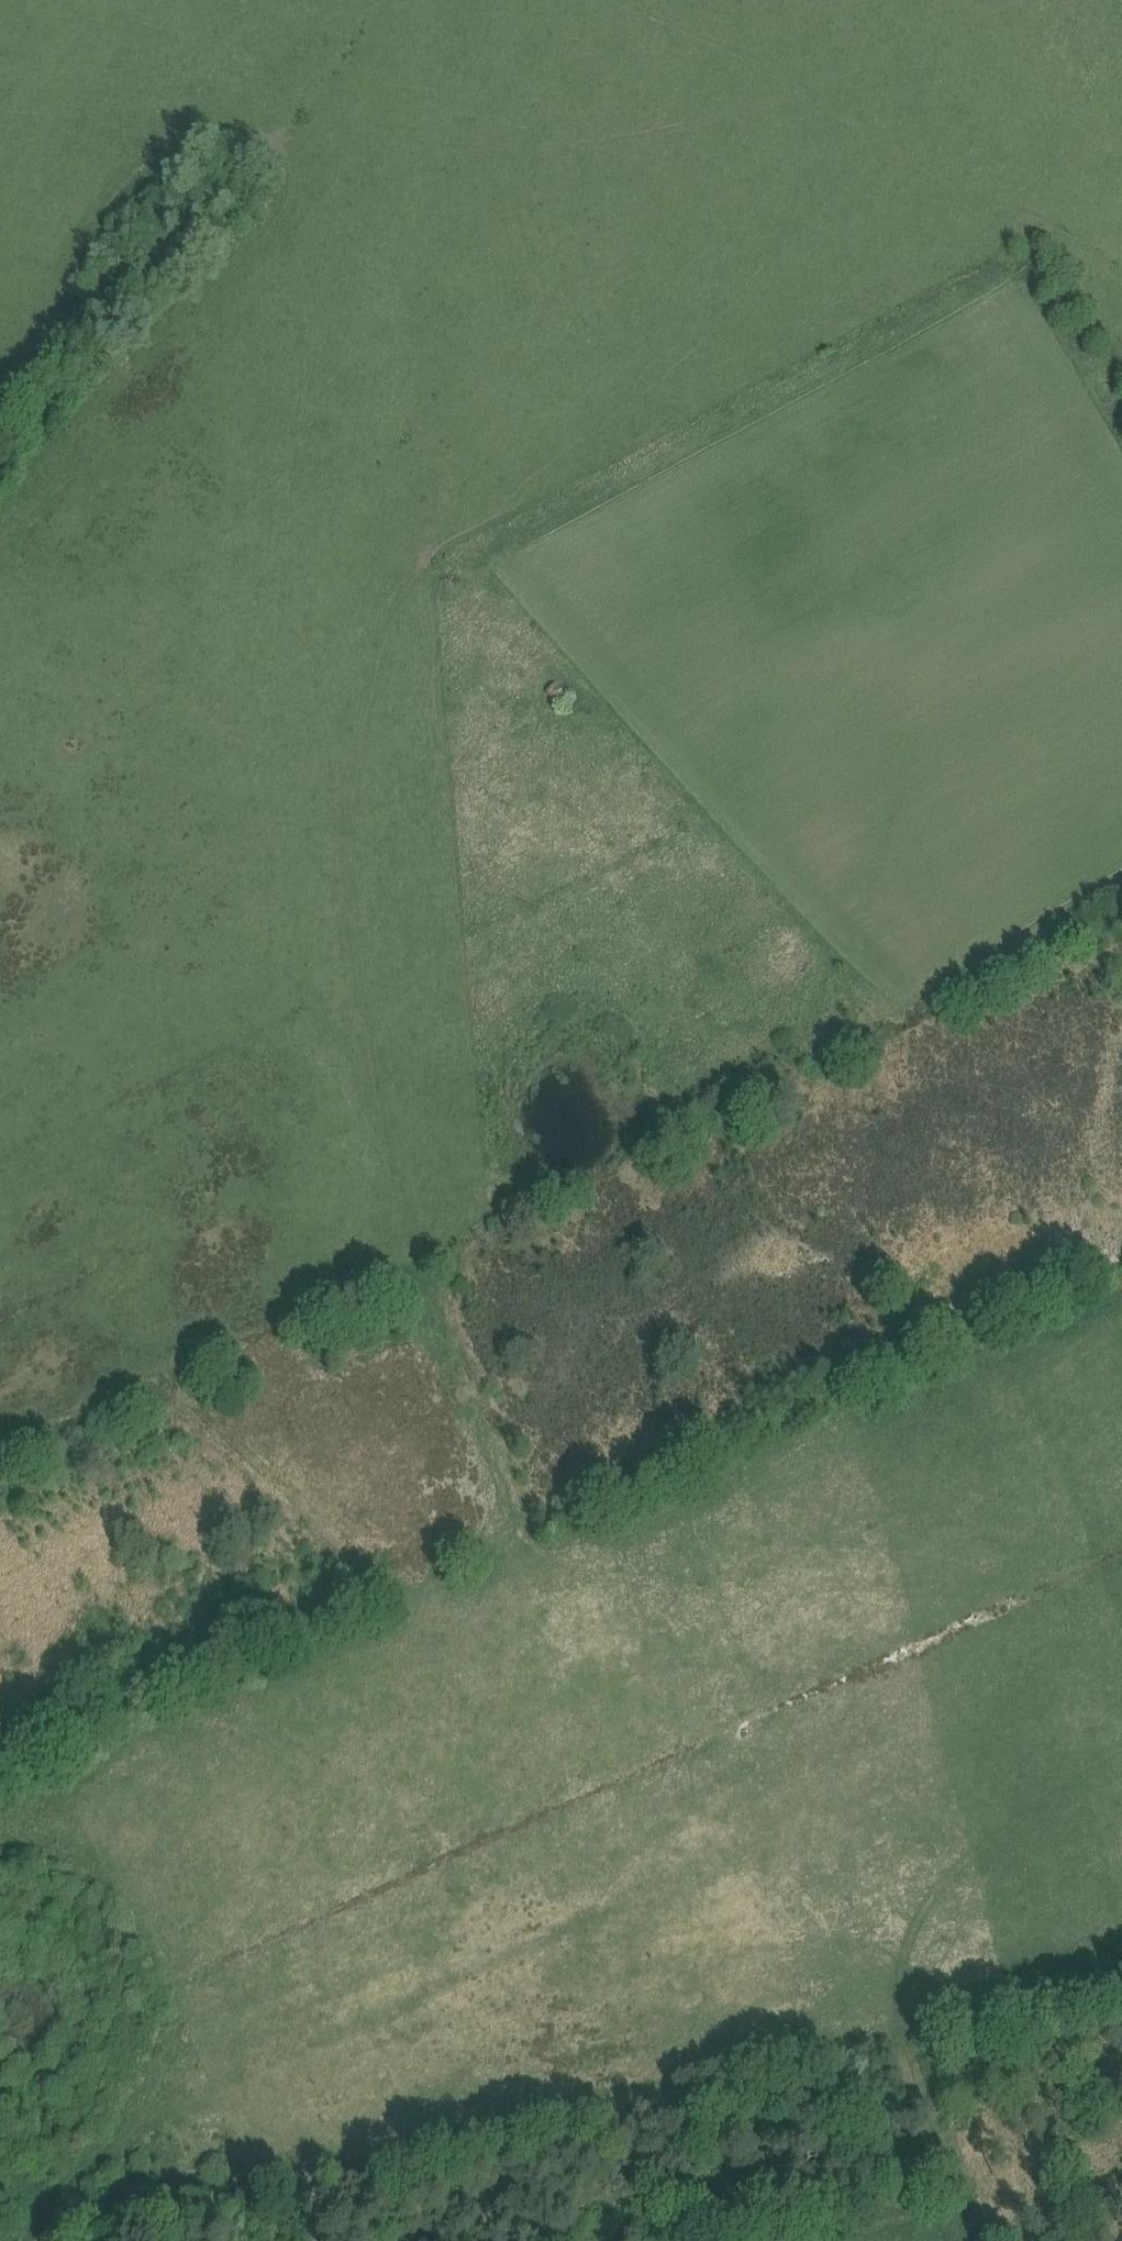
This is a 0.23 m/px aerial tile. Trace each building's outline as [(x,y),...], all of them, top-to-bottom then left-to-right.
[(570,674),(560,682),(571,695),(580,687),(570,674)]
